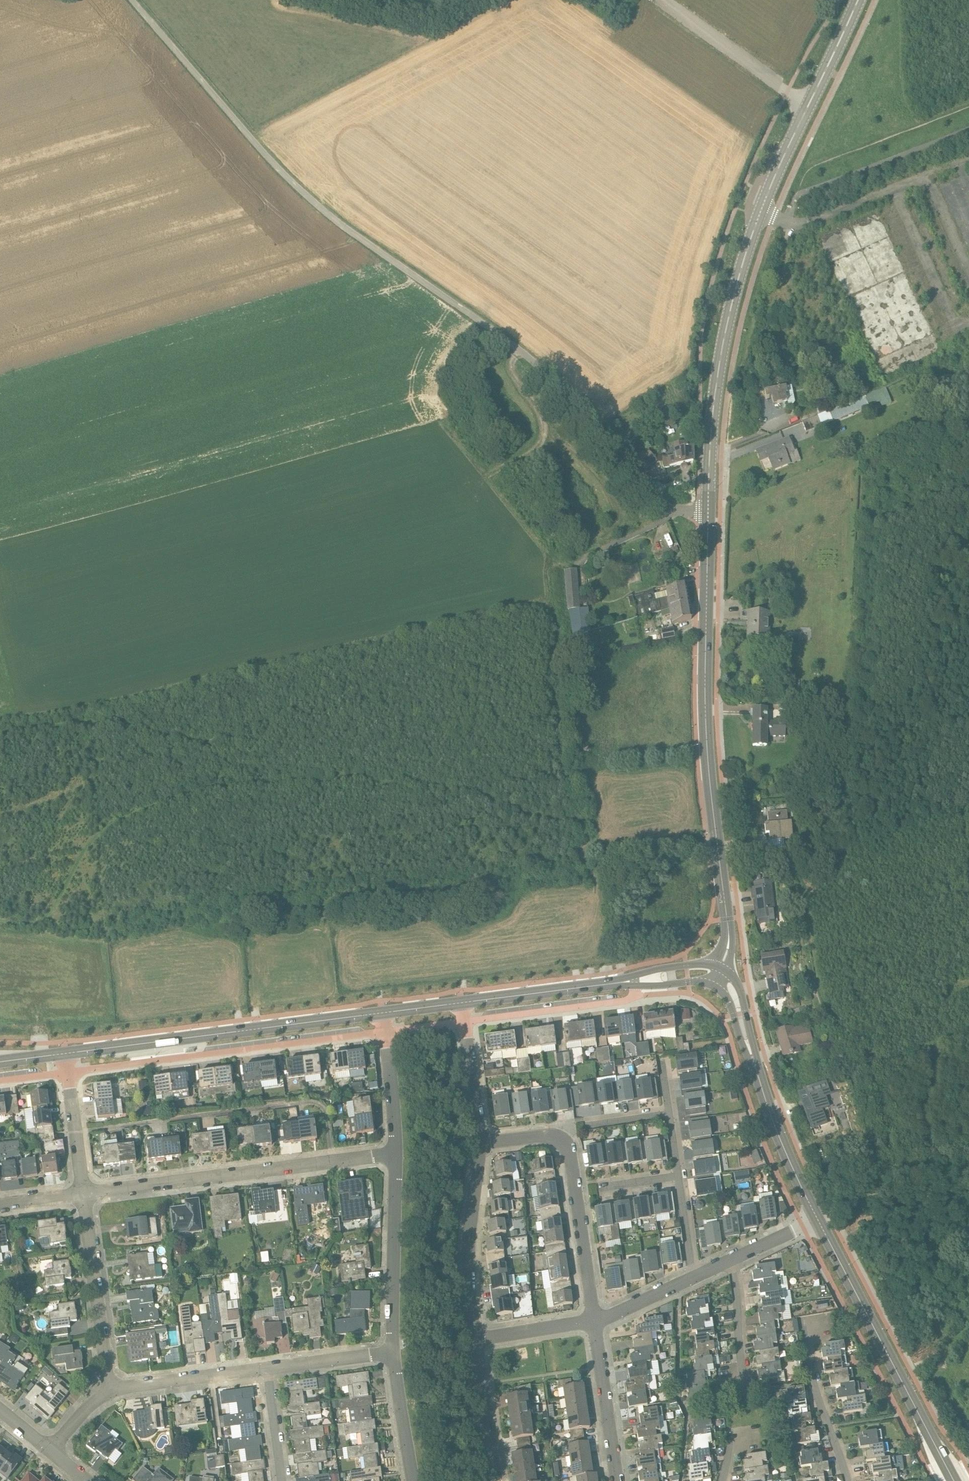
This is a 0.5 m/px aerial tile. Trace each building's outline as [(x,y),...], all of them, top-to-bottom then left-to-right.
[(960,169),(965,180),(968,179),(968,165),(960,169)] [(919,173),(917,167),(906,172),(908,177),(919,173)] [(906,173),(894,177),(896,182),(907,177),(906,173)] [(893,177),(882,181),(884,186),(895,182),(893,177)] [(882,181),(871,185),(873,191),(884,186),(882,181)] [(871,185),(860,189),(862,195),(873,191),(871,185)] [(927,192),(916,197),(921,208),(932,203),(927,192)] [(916,197),(905,202),(910,213),(921,208),(916,197)] [(892,206),(881,211),(886,222),(897,217),(892,206)] [(936,213),(925,218),(930,228),(941,223),(936,213)] [(925,218),(914,223),(919,233),(930,228),(925,218)] [(901,227),(890,232),(895,243),(906,238),(901,227)] [(945,232),(934,237),(939,248),(950,243),(945,232)] [(934,237),(923,243),(928,253),(939,248),(934,237)] [(906,238),(895,243),(900,254),(911,249),(906,238)] [(954,253),(944,258),(948,269),(959,264),(954,253)] [(915,258),(904,263),(909,274),(920,269),(915,258)] [(944,258),(933,263),(938,273),(948,269),(944,258)] [(920,269),(909,274),(914,285),(925,280),(920,269)] [(964,273),(953,278),(958,289),(968,284),(964,273)] [(953,278),(942,283),(947,294),(958,289),(953,278)] [(929,289),(918,294),(923,305),(934,300),(929,289)] [(962,298),(951,303),(956,314),(967,309),(962,298)] [(934,300),(923,305),(928,316),(939,311),(934,300)] [(943,320),(932,325),(937,336),(948,331),(943,320)] [(948,331),(937,336),(942,347),(953,342),(948,331)] [(825,413),(803,422),(807,432),(880,403),(894,397),(889,386),(865,395),(866,397),(838,408),(825,413)] [(786,387),(765,391),(766,398),(772,397),(773,404),(787,402),(786,394),(788,393),(786,387)] [(803,422),(838,408),(836,401),(800,416),(803,422)] [(789,439),(757,453),(761,462),(768,458),(772,468),(789,461),(790,464),(801,459),(798,452),(795,453),(789,439)] [(694,462),(693,449),(675,453),(675,458),(669,459),(669,457),(663,458),(665,468),(694,462)] [(645,469),(656,461),(648,451),(637,459),(645,469)] [(565,571),(566,590),(568,610),(569,610),(580,608),(578,585),(577,570),(565,571)] [(668,599),(656,601),(656,600),(653,590),(633,595),(634,602),(638,617),(661,611),(689,604),(686,587),(683,588),(667,593),(668,598),(668,599)] [(770,597),(770,606),(779,607),(779,597),(770,597)] [(671,614),(673,625),(692,619),(689,604),(661,611),(662,616),(671,614)] [(580,608),(569,610),(573,636),(591,630),(589,608),(580,608)] [(748,637),(770,638),(770,613),(742,612),(742,620),(748,620),(748,637)] [(665,630),(662,630),(663,637),(667,637),(674,636),(674,629),(665,630)] [(584,653),(593,651),(589,633),(580,635),(584,653)] [(779,709),(789,711),(790,702),(780,700),(779,709)] [(753,746),(767,746),(767,736),(785,737),(785,719),(774,718),(774,721),(768,721),(768,709),(750,709),(750,717),(753,717),(753,746)] [(738,808),(742,812),(747,808),(742,803),(738,808)] [(773,849),(783,848),(794,848),(792,821),(788,821),(787,811),(767,812),(768,823),(765,824),(765,830),(769,830),(769,835),(769,837),(772,837),(773,849)] [(767,923),(776,922),(777,922),(772,881),(761,882),(761,883),(762,883),(763,888),(752,890),(753,900),(756,900),(758,919),(766,918),(767,923)] [(770,995),(784,992),(783,989),(789,988),(786,969),(787,969),(784,953),(761,957),(764,972),(766,972),(770,995)] [(629,1007),(618,1008),(619,1018),(630,1018),(629,1007)] [(803,1008),(793,1010),(794,1017),(804,1014),(803,1008)] [(681,1010),(682,1021),(690,1020),(689,1009),(681,1010)] [(658,1014),(660,1032),(675,1030),(673,1012),(658,1014)] [(646,1034),(660,1032),(658,1014),(643,1016),(646,1034)] [(621,1037),(636,1035),(633,1017),(618,1019),(621,1037)] [(606,1039),(621,1037),(618,1019),(604,1021),(606,1039)] [(581,1042),(596,1040),(594,1023),(579,1025),(581,1042)] [(784,1057),(801,1052),(799,1047),(813,1043),(808,1024),(794,1027),(777,1031),(784,1057)] [(566,1044),(581,1042),(579,1025),(564,1027),(566,1044)] [(541,1048),(556,1046),(554,1028),(539,1030),(541,1048)] [(527,1050),(541,1048),(539,1030),(524,1032),(527,1050)] [(499,1035),(502,1053),(517,1051),(514,1033),(499,1035)] [(487,1055),(502,1053),(499,1035),(485,1037),(487,1055)] [(684,1052),(683,1044),(682,1038),(676,1039),(678,1053),(684,1052)] [(642,1043),(644,1057),(650,1056),(648,1042),(642,1043)] [(637,1058),(644,1057),(642,1043),(636,1044),(637,1058)] [(347,1054),(349,1072),(366,1069),(363,1052),(347,1054)] [(562,1054),(564,1068),(571,1067),(569,1053),(562,1054)] [(333,1074),(349,1072),(347,1054),(331,1056),(333,1074)] [(558,1069),(564,1068),(562,1054),(556,1054),(558,1069)] [(698,1070),(698,1066),(697,1066),(695,1056),(676,1059),(678,1072),(682,1072),(682,1078),(698,1075),(698,1074),(698,1070)] [(305,1077),(321,1075),(319,1058),(303,1060),(305,1077)] [(639,1059),(633,1061),(636,1068),(642,1065),(639,1059)] [(289,1079),(305,1077),(303,1060),(287,1062),(289,1079)] [(261,1083),(277,1081),(275,1064),(259,1066),(261,1083)] [(261,1083),(259,1066),(243,1068),(244,1083),(242,1083),(243,1091),(261,1088),(261,1083)] [(231,1069),(215,1071),(218,1096),(229,1094),(228,1087),(233,1086),(231,1069)] [(486,1071),(484,1072),(485,1078),(505,1076),(504,1069),(494,1070),(486,1071)] [(215,1071),(198,1074),(200,1083),(200,1088),(201,1091),(206,1090),(207,1097),(218,1096),(215,1071)] [(682,1091),(686,1091),(686,1097),(702,1094),(702,1093),(701,1089),(702,1089),(700,1074),(698,1074),(698,1075),(682,1078),(680,1078),(682,1091)] [(186,1075),(170,1077),(172,1094),(173,1101),(182,1100),(181,1095),(189,1094),(186,1075)] [(156,1096),(172,1094),(170,1077),(154,1079),(156,1096)] [(636,1082),(638,1097),(639,1102),(652,1100),(652,1097),(658,1096),(656,1080),(650,1081),(650,1080),(636,1082)] [(617,1083),(619,1099),(620,1103),(633,1102),(632,1098),(638,1097),(636,1082),(631,1082),(631,1081),(617,1083)] [(812,1130),(812,1129),(827,1124),(822,1110),(831,1107),(827,1095),(831,1094),(826,1081),(805,1088),(806,1090),(798,1092),(801,1100),(796,1102),(799,1110),(804,1109),(806,1108),(807,1113),(806,1113),(811,1127),(810,1127),(811,1130),(812,1130)] [(597,1085),(599,1100),(600,1105),(613,1103),(613,1100),(619,1099),(617,1083),(612,1084),(611,1083),(597,1085)] [(592,1084),(578,1086),(581,1107),(594,1105),(594,1101),(599,1100),(597,1085),(592,1085),(592,1084)] [(96,1103),(113,1101),(111,1085),(94,1087),(96,1103)] [(148,1096),(148,1089),(138,1090),(139,1097),(148,1096)] [(551,1094),(554,1109),(554,1114),(568,1112),(567,1109),(573,1108),(571,1092),(566,1093),(565,1092),(551,1094)] [(32,1109),(47,1107),(49,1107),(47,1093),(31,1095),(32,1109)] [(532,1095),(534,1111),(535,1116),(548,1114),(548,1110),(554,1109),(551,1094),(546,1094),(546,1093),(532,1095)] [(690,1110),(690,1116),(706,1113),(705,1108),(706,1108),(704,1093),(702,1093),(702,1094),(686,1097),(684,1097),(686,1110),(690,1110)] [(513,1097),(515,1112),(515,1117),(529,1115),(528,1112),(534,1111),(532,1095),(527,1096),(527,1095),(513,1097)] [(513,1097),(503,1098),(493,1099),(496,1119),(509,1117),(509,1113),(515,1112),(513,1097)] [(7,1115),(13,1114),(11,1099),(5,1100),(4,1098),(0,1099),(0,1116),(7,1115)] [(13,1114),(19,1113),(17,1099),(11,1099),(13,1114)] [(113,1101),(96,1103),(98,1119),(119,1117),(118,1111),(121,1110),(120,1102),(118,1100),(113,1101)] [(355,1118),(372,1116),(370,1100),(353,1102),(355,1118)] [(150,1106),(143,1107),(144,1116),(152,1115),(150,1106)] [(36,1136),(39,1135),(53,1133),(50,1113),(48,1113),(47,1107),(32,1109),(36,1136)] [(372,1116),(355,1118),(357,1134),(374,1132),(372,1116)] [(710,1137),(711,1137),(709,1122),(708,1122),(708,1117),(692,1119),(693,1125),(689,1126),(691,1139),(695,1139),(710,1137)] [(299,1124),(301,1142),(317,1140),(315,1122),(299,1124)] [(285,1144),(301,1142),(299,1124),(283,1126),(285,1144)] [(253,1130),(256,1147),(272,1145),(270,1128),(253,1130)] [(240,1149),(256,1147),(253,1130),(237,1132),(240,1149)] [(39,1135),(39,1142),(54,1140),(53,1133),(39,1135)] [(208,1136),(211,1153),(227,1151),(225,1134),(208,1136)] [(104,1167),(120,1165),(118,1143),(117,1136),(102,1137),(103,1150),(102,1150),(104,1167)] [(194,1155),(211,1153),(208,1136),(192,1138),(194,1155)] [(694,1159),(697,1158),(712,1156),(714,1156),(712,1141),(711,1142),(710,1137),(695,1139),(696,1145),(692,1145),(694,1159)] [(163,1141),(165,1159),(182,1157),(179,1139),(163,1141)] [(118,1143),(120,1165),(136,1163),(134,1141),(118,1143)] [(149,1161),(165,1159),(163,1141),(147,1144),(149,1161)] [(645,1144),(647,1158),(648,1163),(661,1161),(661,1158),(667,1157),(665,1141),(645,1144)] [(645,1143),(626,1145),(628,1160),(629,1165),(642,1163),(642,1159),(647,1158),(645,1144),(645,1143)] [(606,1147),(609,1162),(609,1166),(623,1164),(622,1161),(628,1160),(626,1145),(626,1144),(606,1147)] [(609,1162),(606,1147),(606,1146),(587,1149),(590,1168),(603,1166),(603,1162),(609,1162)] [(752,1159),(759,1156),(757,1150),(750,1153),(752,1159)] [(38,1174),(44,1174),(42,1159),(41,1155),(35,1156),(36,1159),(22,1161),(24,1176),(24,1178),(38,1176),(38,1174)] [(696,1178),(698,1178),(714,1175),(714,1176),(716,1176),(714,1161),(713,1161),(712,1156),(697,1158),(697,1164),(694,1165),(696,1178)] [(42,1159),(44,1174),(44,1176),(58,1174),(56,1157),(42,1159)] [(536,1180),(553,1178),(552,1172),(553,1172),(552,1159),(533,1162),(536,1180)] [(17,1177),(24,1176),(22,1161),(1,1164),(4,1181),(18,1179),(17,1177)] [(513,1182),(513,1181),(512,1173),(511,1163),(495,1165),(496,1173),(493,1173),(494,1178),(497,1178),(498,1184),(509,1182),(513,1182)] [(695,1184),(697,1197),(717,1194),(715,1180),(714,1176),(714,1175),(698,1178),(699,1183),(695,1184)] [(538,1198),(557,1196),(555,1184),(554,1184),(553,1178),(536,1180),(538,1198)] [(342,1223),(359,1221),(369,1220),(367,1210),(363,1211),(361,1199),(364,1199),(362,1181),(338,1184),(342,1223)] [(492,1197),(494,1197),(495,1203),(507,1201),(507,1202),(511,1201),(510,1194),(511,1194),(509,1182),(498,1184),(493,1184),(494,1192),(491,1192),(492,1197)] [(305,1206),(325,1204),(323,1186),(308,1188),(308,1191),(303,1191),(302,1188),(293,1190),(297,1215),(306,1214),(305,1206)] [(274,1223),(286,1221),(282,1191),(257,1194),(257,1191),(252,1192),(255,1216),(273,1214),(274,1223)] [(656,1216),(665,1215),(675,1214),(673,1198),(667,1199),(666,1195),(653,1197),(654,1202),(656,1216)] [(238,1196),(210,1200),(215,1238),(223,1237),(222,1228),(225,1228),(224,1218),(241,1216),(238,1196)] [(541,1217),(558,1214),(558,1208),(559,1208),(557,1196),(538,1198),(541,1217)] [(651,1217),(656,1216),(654,1202),(648,1203),(647,1199),(634,1201),(635,1206),(637,1221),(651,1219),(651,1217)] [(773,1200),(754,1203),(755,1208),(756,1219),(762,1218),(763,1221),(776,1220),(773,1200)] [(189,1233),(202,1231),(198,1201),(186,1203),(187,1209),(183,1210),(182,1208),(171,1210),(173,1220),(174,1234),(189,1232),(189,1233)] [(493,1222),(504,1221),(504,1220),(509,1220),(507,1202),(507,1201),(495,1203),(490,1204),(492,1211),(489,1211),(490,1216),(492,1216),(493,1222)] [(632,1223),(631,1222),(637,1221),(635,1206),(629,1207),(628,1203),(615,1205),(616,1210),(618,1225),(632,1223)] [(735,1207),(737,1217),(736,1217),(738,1227),(744,1226),(744,1230),(757,1228),(756,1219),(755,1208),(742,1210),(741,1206),(735,1207)] [(617,1225),(618,1225),(616,1210),(610,1211),(609,1207),(596,1209),(598,1228),(610,1227),(612,1241),(620,1240),(617,1225)] [(543,1235),(562,1232),(560,1220),(559,1220),(558,1214),(541,1217),(543,1235)] [(717,1220),(718,1226),(719,1236),(725,1235),(726,1239),(739,1237),(738,1227),(736,1217),(717,1220)] [(341,1234),(339,1218),(332,1219),(334,1235),(341,1234)] [(158,1237),(156,1219),(140,1221),(127,1223),(129,1239),(142,1237),(142,1239),(158,1237)] [(504,1221),(493,1222),(488,1223),(489,1230),(487,1231),(488,1236),(490,1235),(491,1241),(502,1240),(507,1239),(504,1220),(504,1221)] [(49,1238),(50,1245),(67,1243),(65,1225),(57,1226),(57,1221),(38,1223),(40,1239),(49,1238)] [(721,1245),(719,1236),(718,1226),(699,1229),(701,1244),(707,1244),(707,1247),(721,1245)] [(546,1253),(564,1250),(563,1244),(564,1244),(562,1232),(543,1235),(546,1253)] [(488,1254),(489,1261),(505,1258),(502,1240),(491,1241),(486,1242),(487,1249),(485,1250),(485,1255),(488,1254)] [(661,1252),(663,1266),(676,1264),(676,1260),(682,1260),(679,1244),(660,1247),(661,1252)] [(351,1281),(356,1280),(366,1279),(365,1270),(371,1269),(368,1246),(353,1248),(354,1258),(355,1258),(356,1263),(340,1265),(342,1282),(348,1281),(349,1282),(351,1282),(351,1281)] [(549,1271),(567,1268),(565,1256),(564,1250),(546,1253),(549,1271)] [(261,1253),(261,1262),(269,1261),(268,1252),(261,1253)] [(656,1252),(641,1254),(641,1255),(642,1255),(644,1274),(658,1273),(657,1269),(663,1268),(663,1266),(661,1252),(656,1253),(656,1252)] [(131,1282),(162,1278),(161,1265),(149,1266),(148,1255),(135,1256),(135,1255),(132,1255),(132,1257),(129,1257),(130,1270),(128,1271),(127,1271),(127,1272),(127,1273),(127,1274),(128,1275),(129,1275),(130,1275),(131,1282)] [(636,1261),(622,1263),(623,1270),(624,1270),(626,1283),(639,1281),(639,1278),(645,1277),(644,1274),(642,1255),(641,1255),(635,1256),(636,1261)] [(491,1279),(507,1277),(506,1264),(505,1258),(489,1261),(490,1267),(487,1267),(488,1272),(490,1272),(491,1279)] [(46,1287),(55,1286),(65,1285),(64,1280),(72,1279),(69,1261),(53,1263),(54,1270),(44,1271),(46,1287)] [(321,1268),(313,1264),(309,1273),(317,1277),(321,1268)] [(772,1279),(771,1274),(776,1273),(775,1264),(756,1267),(757,1272),(752,1273),(754,1282),(763,1281),(772,1279)] [(185,1268),(173,1269),(174,1277),(186,1276),(185,1268)] [(551,1289),(569,1286),(568,1280),(569,1280),(567,1268),(549,1271),(551,1289)] [(626,1283),(624,1270),(623,1270),(605,1273),(608,1292),(621,1290),(621,1286),(626,1286),(626,1283)] [(279,1275),(273,1272),(269,1280),(275,1283),(279,1275)] [(238,1274),(229,1275),(230,1283),(239,1282),(238,1274)] [(494,1297),(510,1295),(507,1277),(491,1279),(492,1286),(490,1286),(491,1291),(493,1291),(494,1297)] [(760,1296),(765,1295),(779,1293),(779,1292),(778,1287),(782,1286),(781,1278),(772,1279),(763,1281),(763,1285),(759,1286),(760,1296)] [(130,1303),(134,1323),(156,1320),(159,1319),(158,1311),(154,1309),(152,1291),(155,1288),(154,1285),(141,1287),(142,1291),(126,1294),(128,1303),(130,1303)] [(569,1286),(551,1289),(554,1307),(572,1305),(571,1292),(570,1292),(569,1286)] [(511,1301),(510,1295),(494,1297),(495,1303),(492,1304),(493,1309),(496,1308),(497,1316),(532,1310),(529,1292),(525,1293),(523,1293),(524,1299),(511,1301)] [(761,1300),(762,1309),(781,1306),(781,1307),(785,1306),(783,1292),(779,1292),(779,1293),(765,1295),(765,1299),(761,1300)] [(350,1319),(335,1321),(337,1336),(367,1332),(365,1318),(364,1318),(365,1310),(370,1311),(370,1293),(351,1293),(350,1319)] [(217,1295),(222,1333),(230,1332),(231,1339),(235,1338),(235,1340),(242,1339),(239,1309),(228,1310),(226,1294),(217,1295)] [(201,1322),(202,1322),(205,1344),(211,1343),(211,1341),(215,1341),(214,1334),(222,1333),(217,1295),(208,1296),(212,1321),(208,1321),(207,1314),(200,1315),(201,1322)] [(273,1299),(276,1318),(257,1320),(259,1340),(266,1339),(267,1345),(275,1344),(274,1340),(283,1339),(281,1324),(287,1324),(286,1318),(285,1310),(283,1298),(273,1299)] [(308,1307),(285,1310),(286,1318),(292,1318),(294,1333),(303,1332),(304,1336),(310,1335),(310,1339),(321,1338),(319,1322),(321,1322),(320,1313),(322,1312),(320,1298),(307,1300),(308,1307)] [(686,1310),(687,1319),(692,1318),(692,1317),(709,1315),(708,1307),(705,1307),(704,1301),(687,1304),(688,1309),(686,1310)] [(59,1312),(50,1313),(51,1323),(50,1323),(50,1325),(51,1325),(51,1329),(47,1330),(48,1337),(68,1335),(68,1328),(70,1328),(70,1323),(77,1322),(75,1304),(58,1306),(59,1312)] [(783,1321),(781,1307),(781,1306),(762,1309),(763,1314),(758,1315),(760,1324),(778,1321),(783,1321)] [(205,1344),(202,1322),(201,1322),(192,1323),(190,1307),(180,1308),(185,1345),(187,1355),(206,1352),(205,1344)] [(732,1313),(724,1314),(725,1321),(733,1320),(732,1313)] [(692,1332),(696,1332),(696,1331),(713,1329),(712,1320),(710,1320),(709,1315),(692,1317),(692,1318),(692,1323),(691,1323),(692,1332)] [(637,1336),(641,1335),(642,1335),(655,1333),(656,1333),(660,1333),(659,1327),(664,1326),(662,1318),(656,1319),(655,1318),(654,1318),(654,1319),(644,1320),(645,1325),(636,1327),(637,1336)] [(756,1329),(757,1338),(776,1336),(775,1330),(780,1330),(778,1321),(760,1324),(760,1328),(756,1329)] [(166,1326),(155,1327),(155,1334),(167,1333),(166,1326)] [(697,1337),(695,1337),(696,1346),(714,1343),(718,1343),(717,1334),(714,1334),(713,1329),(696,1331),(696,1332),(697,1337)] [(158,1359),(157,1349),(155,1332),(126,1336),(127,1343),(129,1342),(130,1348),(128,1348),(129,1355),(130,1355),(131,1362),(140,1361),(140,1362),(142,1361),(158,1359)] [(642,1335),(641,1335),(637,1336),(638,1341),(633,1341),(634,1350),(653,1348),(652,1342),(657,1342),(656,1333),(655,1333),(642,1335)] [(773,1350),(772,1345),(777,1344),(776,1336),(757,1338),(758,1343),(753,1344),(755,1353),(759,1353),(759,1352),(773,1350)] [(841,1357),(840,1352),(845,1351),(843,1342),(825,1345),(826,1350),(821,1350),(822,1360),(827,1359),(841,1357)] [(695,1351),(696,1359),(696,1360),(712,1357),(712,1358),(718,1357),(717,1348),(714,1348),(714,1343),(696,1346),(697,1351),(695,1351)] [(0,1353),(0,1362),(1,1362),(0,1364),(0,1380),(15,1390),(25,1375),(10,1366),(16,1357),(9,1352),(10,1349),(5,1346),(0,1353)] [(66,1364),(66,1371),(83,1369),(81,1351),(74,1352),(73,1347),(63,1348),(54,1350),(56,1366),(66,1364)] [(632,1365),(650,1362),(650,1357),(654,1356),(653,1348),(634,1350),(635,1355),(631,1356),(632,1365)] [(775,1364),(775,1359),(779,1358),(778,1349),(773,1350),(759,1352),(759,1353),(760,1357),(755,1358),(757,1367),(761,1367),(761,1366),(775,1364)] [(824,1374),(833,1372),(843,1371),(842,1365),(847,1365),(845,1356),(841,1357),(827,1359),(828,1364),(823,1364),(824,1374)] [(693,1365),(694,1374),(695,1375),(704,1373),(716,1371),(715,1362),(712,1363),(712,1358),(712,1357),(696,1360),(696,1359),(694,1360),(695,1365),(693,1365)] [(629,1380),(648,1377),(647,1371),(652,1371),(650,1362),(632,1365),(633,1370),(628,1370),(629,1380)] [(761,1366),(761,1367),(762,1371),(758,1372),(759,1381),(777,1378),(777,1373),(781,1372),(780,1363),(775,1364),(761,1366)] [(830,1378),(831,1387),(840,1386),(849,1384),(849,1379),(853,1378),(852,1369),(843,1371),(833,1372),(834,1377),(830,1378)] [(348,1387),(349,1399),(369,1397),(366,1380),(369,1380),(368,1372),(336,1377),(337,1388),(348,1387)] [(706,1387),(708,1387),(707,1378),(704,1378),(704,1373),(695,1375),(694,1374),(687,1375),(687,1381),(685,1381),(687,1390),(689,1390),(689,1389),(706,1387)] [(631,1394),(645,1392),(645,1391),(644,1386),(649,1385),(648,1377),(629,1380),(630,1384),(626,1385),(627,1395),(631,1394)] [(288,1393),(290,1407),(305,1405),(303,1392),(328,1389),(326,1378),(317,1379),(284,1383),(285,1391),(289,1390),(290,1393),(288,1393)] [(564,1399),(585,1396),(583,1385),(572,1386),(571,1379),(558,1381),(559,1388),(563,1388),(564,1399)] [(35,1386),(31,1382),(26,1388),(30,1392),(35,1386)] [(846,1399),(856,1398),(856,1397),(855,1392),(860,1391),(858,1383),(849,1384),(840,1386),(841,1390),(836,1391),(837,1400),(846,1399)] [(69,1393),(59,1384),(54,1390),(59,1394),(49,1406),(38,1398),(43,1392),(36,1386),(25,1399),(32,1405),(31,1406),(44,1416),(44,1415),(48,1418),(51,1414),(49,1413),(52,1410),(54,1412),(65,1399),(65,1398),(69,1393)] [(508,1408),(529,1404),(527,1393),(531,1393),(530,1386),(517,1388),(518,1394),(507,1397),(508,1408)] [(706,1392),(706,1387),(689,1389),(689,1390),(689,1395),(687,1395),(689,1404),(710,1401),(709,1392),(706,1392)] [(787,1404),(789,1404),(789,1403),(806,1401),(808,1401),(807,1392),(805,1392),(804,1387),(787,1389),(787,1395),(785,1395),(787,1404)] [(253,1413),(251,1399),(250,1399),(250,1397),(254,1396),(253,1388),(220,1393),(222,1404),(232,1402),(234,1415),(253,1413)] [(645,1391),(645,1392),(631,1394),(632,1398),(628,1399),(629,1408),(647,1406),(647,1400),(651,1399),(650,1391),(645,1391)] [(348,1411),(350,1423),(357,1423),(372,1421),(372,1420),(370,1404),(373,1404),(372,1396),(369,1397),(349,1399),(339,1400),(340,1412),(348,1411)] [(566,1410),(587,1406),(585,1396),(564,1399),(566,1410)] [(846,1399),(847,1403),(843,1404),(844,1414),(862,1411),(862,1405),(866,1405),(865,1396),(856,1397),(856,1398),(846,1399)] [(177,1427),(207,1423),(204,1400),(191,1401),(191,1405),(175,1407),(177,1427)] [(338,1401),(330,1402),(331,1409),(339,1408),(338,1401)] [(789,1418),(793,1417),(810,1415),(809,1406),(806,1406),(806,1401),(789,1403),(789,1404),(789,1409),(787,1409),(789,1418)] [(293,1431),(308,1429),(307,1428),(306,1416),(321,1414),(320,1403),(305,1405),(290,1407),(287,1407),(288,1415),(292,1414),(293,1417),(291,1417),(293,1431)] [(508,1408),(510,1418),(530,1415),(529,1404),(508,1408)] [(151,1411),(133,1413),(136,1436),(153,1434),(153,1430),(164,1428),(162,1405),(150,1407),(151,1411)] [(568,1421),(588,1417),(587,1406),(566,1410),(568,1421)] [(641,1425),(659,1423),(658,1417),(663,1417),(662,1408),(643,1410),(644,1415),(639,1416),(641,1425)] [(241,1438),(256,1436),(254,1423),(253,1423),(253,1420),(257,1420),(256,1412),(253,1413),(234,1415),(223,1416),(225,1428),(240,1426),(241,1438)] [(511,1429),(532,1425),(530,1415),(510,1418),(511,1429)] [(798,1431),(798,1430),(815,1428),(814,1420),(811,1420),(810,1415),(793,1417),(794,1422),(792,1423),(793,1431),(798,1431)] [(571,1438),(584,1436),(583,1429),(590,1428),(588,1417),(568,1421),(569,1431),(570,1431),(571,1438)] [(362,1446),(375,1445),(375,1444),(373,1428),(376,1428),(375,1420),(372,1420),(372,1421),(357,1423),(350,1423),(344,1424),(345,1435),(360,1434),(362,1446)] [(711,1435),(711,1436),(715,1435),(714,1426),(712,1427),(711,1421),(694,1423),(694,1429),(693,1429),(694,1438),(711,1435)] [(637,1431),(638,1440),(643,1439),(661,1436),(659,1423),(641,1425),(641,1430),(637,1431)] [(517,1446),(530,1444),(529,1437),(533,1437),(532,1425),(511,1429),(513,1440),(516,1440),(517,1446)] [(118,1451),(123,1445),(110,1435),(111,1433),(102,1426),(87,1446),(95,1453),(97,1451),(108,1460),(116,1450),(118,1451)] [(296,1441),(294,1441),(296,1454),(311,1453),(317,1452),(315,1439),(324,1438),(324,1434),(323,1427),(323,1426),(307,1428),(308,1429),(293,1431),(290,1431),(291,1439),(295,1438),(296,1441)] [(798,1430),(798,1431),(798,1436),(796,1436),(798,1445),(819,1442),(818,1433),(815,1433),(815,1428),(798,1430)] [(860,1448),(869,1447),(878,1445),(877,1440),(882,1439),(881,1431),(862,1433),(863,1438),(858,1439),(860,1448)] [(694,1443),(692,1443),(694,1452),(709,1450),(715,1449),(714,1440),(712,1441),(711,1436),(711,1435),(694,1438),(694,1443)] [(261,1460),(260,1446),(258,1447),(258,1444),(262,1443),(261,1436),(256,1436),(241,1438),(228,1440),(230,1451),(239,1450),(241,1463),(231,1464),(247,1462),(261,1460)] [(569,1456),(590,1454),(588,1443),(585,1443),(584,1436),(571,1438),(572,1445),(568,1445),(569,1456)] [(639,1445),(640,1454),(659,1451),(658,1446),(662,1445),(661,1436),(643,1439),(643,1444),(639,1445)] [(362,1446),(347,1448),(348,1454),(348,1459),(363,1457),(365,1470),(378,1469),(378,1468),(376,1452),(385,1451),(384,1443),(375,1444),(375,1445),(362,1446)] [(513,1465),(534,1462),(532,1451),(531,1451),(530,1444),(517,1446),(518,1453),(512,1454),(513,1465)] [(876,1460),(885,1459),(885,1458),(884,1453),(888,1453),(887,1444),(878,1445),(869,1447),(870,1451),(865,1452),(866,1462),(876,1460)] [(6,1480),(22,1460),(8,1450),(6,1453),(0,1448),(0,1475),(6,1480)] [(709,1450),(694,1452),(692,1452),(693,1458),(691,1458),(692,1466),(692,1467),(707,1464),(707,1465),(713,1464),(712,1455),(710,1455),(709,1450)] [(799,1458),(801,1467),(811,1466),(822,1464),(821,1455),(819,1456),(818,1450),(801,1453),(801,1458),(799,1458)] [(297,1465),(299,1478),(319,1476),(318,1463),(327,1462),(326,1451),(317,1452),(311,1453),(296,1454),(293,1455),(294,1462),(298,1462),(299,1465),(297,1465)] [(638,1469),(642,1468),(656,1466),(655,1461),(660,1460),(659,1451),(640,1454),(641,1458),(636,1459),(638,1469)] [(743,1462),(744,1471),(749,1470),(763,1468),(762,1463),(767,1462),(765,1453),(763,1454),(747,1456),(748,1461),(743,1462)] [(571,1468),(591,1465),(590,1454),(569,1456),(571,1468)] [(215,1456),(216,1468),(225,1467),(224,1455),(215,1456)] [(876,1460),(876,1465),(872,1465),(873,1475),(878,1474),(891,1472),(891,1466),(895,1466),(894,1457),(885,1458),(885,1459),(876,1460)] [(263,1470),(261,1471),(261,1468),(265,1467),(264,1460),(261,1460),(247,1462),(231,1464),(233,1475),(248,1473),(249,1480),(264,1480),(263,1470)] [(515,1476),(535,1473),(534,1462),(513,1465),(515,1476)] [(812,1471),(810,1471),(811,1480),(824,1478),(832,1477),(831,1468),(829,1469),(828,1463),(822,1464),(811,1466),(812,1471)] [(692,1467),(692,1466),(690,1467),(690,1472),(689,1472),(690,1480),(693,1480),(711,1478),(710,1469),(708,1470),(707,1465),(707,1464),(692,1467)] [(572,1478),(576,1478),(576,1477),(593,1475),(591,1465),(571,1468),(572,1478)] [(639,1480),(648,1480),(658,1480),(658,1479),(657,1474),(662,1474),(661,1465),(656,1466),(642,1468),(643,1472),(638,1473),(639,1480)] [(133,1480),(169,1480),(156,1471),(153,1475),(143,1467),(133,1480)] [(772,1480),(771,1475),(769,1475),(768,1467),(763,1468),(749,1470),(750,1475),(745,1475),(746,1480),(772,1480)] [(350,1472),(352,1480),(379,1480),(379,1476),(382,1476),(381,1468),(378,1468),(378,1469),(365,1470),(350,1472)] [(874,1479),(874,1480),(893,1480),(897,1480),(896,1471),(891,1472),(878,1474),(878,1479),(874,1479)] [(535,1473),(515,1476),(515,1480),(537,1480),(535,1473)]
